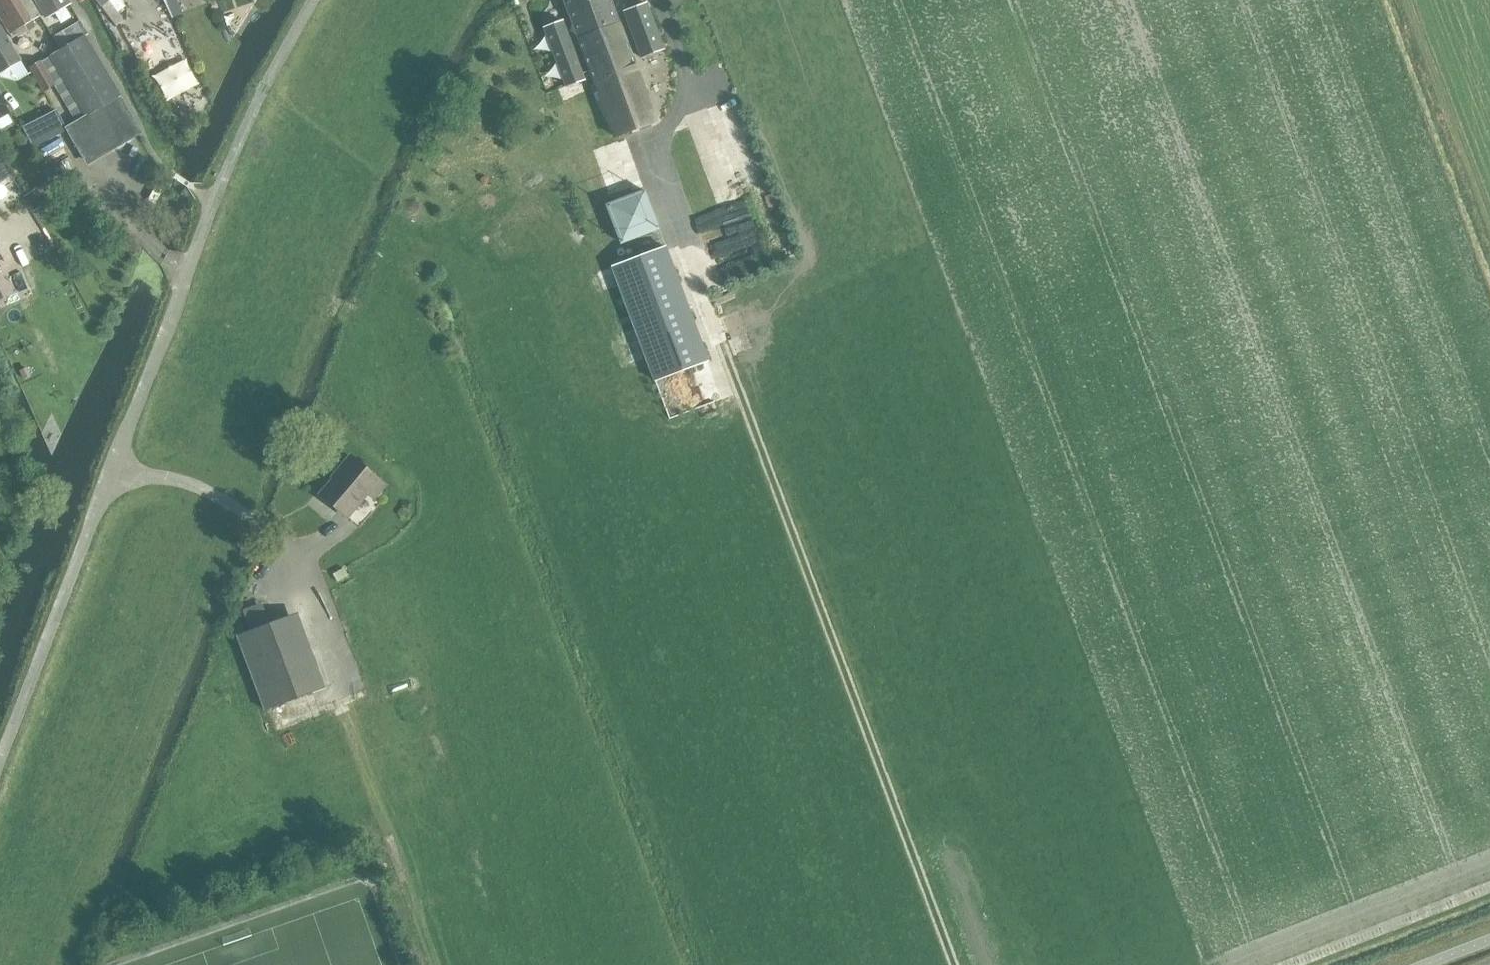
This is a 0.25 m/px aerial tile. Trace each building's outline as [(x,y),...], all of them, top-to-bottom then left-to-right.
[(12,37),(16,35),(18,37),(27,31),(24,26),(40,16),(31,0),(0,0),(0,16),(12,37)] [(71,4),(69,0),(35,0),(47,19),(71,4)] [(172,17),(183,13),(177,0),(165,0),(172,17)] [(656,123),(611,0),(563,0),(615,139),(656,123)] [(641,58),(664,49),(646,2),(623,11),(641,58)] [(83,158),(139,126),(85,36),(88,34),(80,20),(52,37),(60,49),(49,55),(50,56),(42,61),(55,85),(75,121),(65,127),(55,111),(23,127),(33,147),(67,130),(83,158)] [(568,149),(606,134),(562,20),(543,27),(565,85),(547,92),(568,149)] [(21,61),(0,26),(0,74),(21,61)] [(55,85),(42,61),(41,60),(29,66),(43,92),(55,85)] [(10,113),(0,96),(0,119),(10,113)] [(78,151),(48,157),(52,178),(82,171),(78,151)] [(585,166),(582,184),(594,186),(612,201),(635,192),(639,168),(619,153),(597,162),(596,168),(585,166)] [(11,175),(0,158),(0,182),(11,175)] [(644,190),(605,204),(620,243),(658,229),(644,190)] [(707,360),(664,247),(612,266),(654,380),(707,360)] [(375,496),(385,484),(350,455),(338,470),(339,471),(320,493),(347,516),(369,490),(375,496)] [(265,710),(312,692),(284,617),(237,634),(265,710)]
